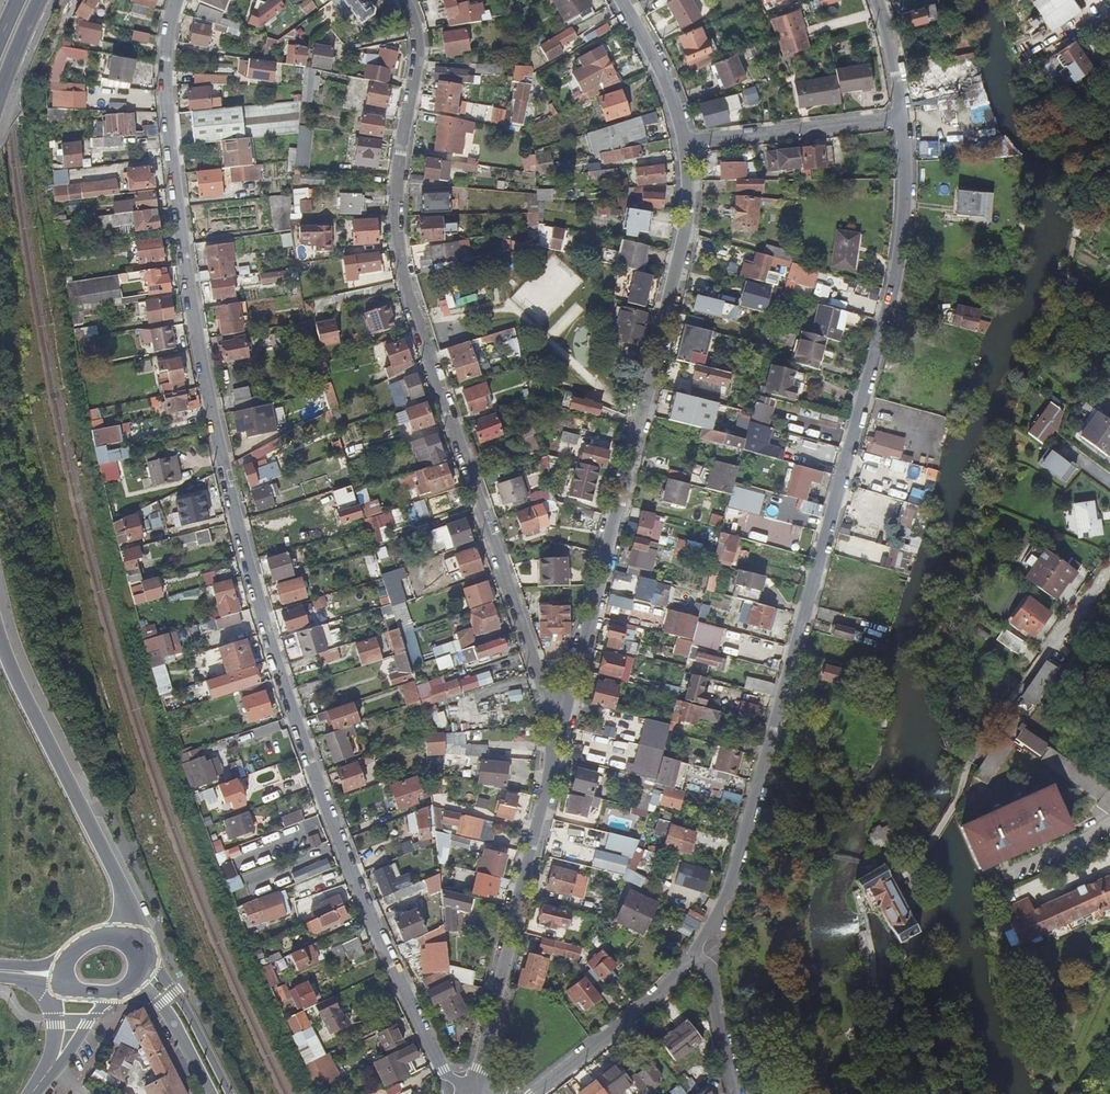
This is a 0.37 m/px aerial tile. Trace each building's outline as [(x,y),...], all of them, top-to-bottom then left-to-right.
[(71,17),(81,19),(86,20),(96,0),(80,0),(71,17)] [(223,10),(227,0),(199,0),(199,1),(223,10)] [(319,9),(322,14),(336,4),(333,0),(332,0),(319,9)] [(353,13),(368,2),(371,0),(344,0),(353,13)] [(464,25),(479,22),(478,15),(463,18),(462,15),(464,14),(460,0),(442,0),(449,25),(464,22),(464,25)] [(581,14),(591,8),(586,0),(553,0),(566,23),(581,14)] [(692,0),(672,0),(667,3),(680,27),(700,15),(692,0)] [(142,4),(134,2),(131,11),(145,16),(149,6),(142,4)] [(368,2),(353,13),(363,26),(360,30),(361,32),(362,33),(365,33),(380,23),(374,14),(375,9),(372,5),(368,2)] [(921,7),(901,12),(905,25),(925,20),(921,7)] [(581,14),(585,20),(594,14),(591,8),(581,14)] [(194,18),(189,45),(207,47),(210,28),(224,32),(226,26),(194,18)] [(86,20),(81,19),(77,39),(91,42),(93,34),(99,35),(101,25),(94,24),(95,22),(86,20)] [(595,28),(599,35),(611,28),(608,22),(595,28)] [(710,52),(699,26),(680,36),(685,49),(682,50),(687,61),(710,52)] [(293,65),(305,67),(306,46),(294,28),(283,36),(283,38),(292,39),(292,44),(294,45),(293,65)] [(577,38),(571,28),(540,47),(548,61),(562,52),(560,48),(577,38)] [(784,55),(804,49),(799,35),(791,37),(788,28),(776,31),(784,55)] [(149,33),(133,30),(131,38),(147,41),(149,33)] [(445,54),(468,49),(464,30),(441,33),(445,54)] [(1088,67),(1071,43),(1054,55),(1057,59),(1065,69),(1071,78),(1088,67)] [(311,66),(329,69),(333,49),(316,46),(311,66)] [(377,66),(392,70),(396,53),(380,49),(377,66)] [(113,54),(112,84),(133,86),(134,71),(135,71),(136,58),(113,54)] [(745,79),(734,54),(714,63),(724,88),(745,79)] [(604,92),(621,84),(605,55),(572,74),(583,93),(599,84),(604,92)] [(51,59),(44,73),(44,79),(53,79),(60,63),(51,59)] [(1062,72),(1065,69),(1057,59),(1054,61),(1062,72)] [(269,62),(252,60),(250,79),(266,81),(269,62)] [(497,65),(475,64),(475,73),(497,74),(497,65)] [(869,64),(834,70),(836,78),(839,93),(873,87),(869,64)] [(505,110),(502,128),(518,131),(519,124),(521,124),(528,85),(521,84),(523,70),(520,70),(520,66),(514,66),(511,82),(515,82),(512,99),(514,99),(512,111),(505,110)] [(465,82),(464,83),(471,84),(472,77),(466,76),(467,72),(436,68),(435,78),(465,82)] [(375,82),(389,85),(392,75),(377,73),(375,82)] [(194,85),(217,85),(216,74),(194,74),(194,85)] [(839,93),(836,78),(795,84),(798,107),(840,101),(839,93)] [(389,86),(370,82),(366,105),(385,108),(389,86)] [(80,85),(63,83),(62,91),(66,91),(66,107),(84,108),(84,92),(80,91),(80,85)] [(438,83),(436,97),(456,100),(459,87),(438,83)] [(192,112),(211,110),(209,88),(187,90),(190,112),(192,112)] [(621,91),(598,98),(606,120),(627,114),(621,91)] [(456,100),(436,97),(433,110),(454,114),(456,100)] [(722,98),(699,104),(705,126),(728,120),(722,98)] [(298,133),(299,126),(301,101),(301,100),(211,110),(192,112),(195,144),(298,133)] [(109,103),(108,111),(126,112),(126,104),(109,103)] [(114,137),(121,136),(131,136),(130,115),(106,116),(107,133),(113,133),(114,137)] [(359,134),(380,136),(382,119),(361,116),(359,134)] [(638,145),(641,144),(634,118),(602,129),(607,151),(638,145)] [(447,152),(445,160),(453,161),(455,147),(449,146),(452,126),(439,123),(434,150),(447,152)] [(114,137),(93,139),(94,148),(121,146),(121,136),(114,137)] [(380,142),(358,139),(355,165),(376,168),(380,142)] [(243,167),(249,166),(249,159),(245,159),(243,142),(224,144),(226,169),(231,168),(243,167)] [(59,164),(52,165),(53,172),(64,171),(64,169),(81,168),(79,144),(62,145),(64,165),(59,166),(59,164)] [(639,156),(638,145),(607,151),(600,152),(602,163),(639,156)] [(801,149),(803,170),(832,167),(830,146),(801,149)] [(801,167),(799,150),(767,154),(769,171),(801,167)] [(450,162),(426,159),(424,176),(424,178),(447,181),(450,162)] [(720,163),(720,181),(736,180),(745,180),(745,163),(720,163)] [(661,166),(636,169),(637,186),(663,183),(661,166)] [(130,190),(153,187),(152,176),(148,176),(147,167),(127,170),(130,190)] [(244,181),(243,167),(231,168),(232,181),(244,181)] [(220,169),(197,172),(199,198),(223,195),(220,169)] [(293,184),(300,185),(301,183),(323,185),(323,176),(303,175),(303,170),(295,169),(293,184)] [(617,178),(616,169),(588,172),(588,176),(593,176),(594,180),(617,178)] [(786,180),(802,180),(801,170),(785,171),(786,180)] [(64,171),(53,172),(56,203),(119,194),(117,180),(109,181),(109,185),(84,188),(83,185),(68,187),(67,171),(64,171)] [(424,178),(424,176),(409,174),(408,183),(423,184),(424,178)] [(762,180),(758,180),(745,180),(736,180),(736,190),(761,191),(762,180)] [(301,201),(307,201),(306,189),(294,190),(295,212),(301,212),(301,201)] [(136,212),(156,209),(153,190),(134,193),(136,212)] [(983,192),(958,190),(957,215),(981,217),(983,192)] [(422,211),(440,210),(440,203),(449,203),(448,192),(421,193),(422,211)] [(642,208),(662,209),(663,194),(642,192),(641,204),(642,204),(642,208)] [(340,212),(357,213),(358,195),(341,193),(340,212)] [(291,230),(290,219),(292,194),(271,196),(275,232),(291,230)] [(733,228),(754,231),(758,200),(736,198),(733,228)] [(311,201),(307,201),(301,201),(301,212),(311,212),(311,201)] [(609,214),(609,206),(598,205),(598,214),(609,214)] [(114,207),(115,214),(128,213),(127,206),(114,207)] [(159,228),(156,209),(136,212),(133,212),(135,232),(159,228)] [(650,213),(625,209),(622,228),(626,229),(624,235),(635,237),(636,231),(647,233),(650,213)] [(115,214),(95,217),(96,230),(132,225),(130,212),(128,213),(115,214)] [(529,230),(538,229),(538,222),(537,213),(528,213),(529,230)] [(420,242),(450,240),(450,234),(456,234),(455,223),(441,224),(441,218),(419,219),(420,242)] [(61,242),(74,241),(71,220),(59,222),(61,242)] [(352,220),(353,244),(376,242),(376,220),(352,220)] [(330,226),(299,226),(299,239),(315,239),(316,251),(331,251),(330,226)] [(546,248),(559,251),(563,230),(554,228),(552,236),(550,236),(546,248)] [(858,234),(836,230),(830,266),(852,270),(858,234)] [(160,238),(136,241),(139,264),(163,260),(160,238)] [(617,266),(639,271),(646,245),(623,240),(617,266)] [(75,248),(74,241),(61,242),(62,249),(75,248)] [(422,273),(449,267),(448,262),(460,259),(457,241),(429,247),(430,252),(424,253),(426,261),(420,262),(422,273)] [(198,272),(199,281),(211,280),(231,277),(226,245),(206,248),(210,270),(198,272)] [(771,258),(791,264),(793,254),(767,246),(764,256),(771,258)] [(383,276),(379,251),(376,252),(377,253),(379,271),(357,274),(358,280),(383,276)] [(346,282),(358,280),(357,274),(379,271),(377,253),(343,257),(346,282)] [(764,256),(756,254),(753,266),(749,280),(763,284),(771,258),(764,256)] [(996,262),(980,260),(979,267),(995,269),(996,262)] [(744,264),(740,278),(749,280),(753,266),(744,264)] [(287,279),(287,281),(299,279),(297,269),(297,266),(285,268),(285,271),(287,279)] [(159,278),(157,269),(117,275),(118,281),(132,279),(132,281),(147,280),(148,294),(169,291),(167,276),(159,278)] [(285,271),(261,274),(262,283),(287,279),(285,271)] [(634,298),(644,301),(650,276),(634,273),(632,282),(637,283),(634,298)] [(81,311),(121,304),(121,298),(118,281),(117,275),(67,283),(72,313),(81,311)] [(234,295),(232,276),(231,277),(211,280),(214,299),(234,295)] [(777,317),(783,296),(785,290),(775,287),(768,315),(777,317)] [(753,305),(763,308),(769,291),(758,288),(753,305)] [(121,304),(146,300),(145,294),(121,298),(121,304)] [(152,300),(155,322),(173,318),(170,297),(152,300)] [(630,304),(643,307),(644,301),(634,298),(631,297),(630,304)] [(733,320),(736,309),(723,306),(723,304),(697,297),(693,311),(718,317),(718,315),(726,317),(725,319),(733,320)] [(148,323),(155,322),(152,300),(144,301),(147,320),(148,323)] [(144,321),(147,320),(144,301),(135,303),(137,316),(143,315),(144,321)] [(243,327),(239,303),(216,307),(217,319),(221,318),(222,325),(229,324),(229,329),(243,327)] [(957,305),(952,325),(975,331),(977,323),(971,321),(973,310),(957,305)] [(392,329),(389,320),(386,306),(358,313),(364,335),(392,329)] [(825,339),(838,342),(843,323),(859,327),(861,317),(819,307),(811,335),(825,339)] [(623,342),(640,347),(646,322),(642,321),(644,315),(621,309),(617,325),(619,326),(618,333),(624,335),(623,342)] [(72,313),(73,324),(83,322),(81,311),(72,313)] [(687,316),(685,326),(700,330),(703,321),(687,316)] [(334,320),(326,322),(315,324),(320,347),(339,343),(334,320)] [(304,330),(303,322),(286,324),(288,333),(304,330)] [(174,351),(170,325),(149,329),(154,355),(174,351)] [(700,330),(685,326),(675,361),(696,367),(702,368),(711,337),(714,338),(715,334),(700,330)] [(75,331),(76,341),(97,337),(95,327),(75,331)] [(484,343),(504,338),(515,334),(514,328),(482,338),(484,343)] [(793,365),(814,370),(819,350),(821,351),(825,339),(811,335),(802,333),(793,365)] [(403,341),(401,336),(383,343),(385,348),(403,341)] [(244,337),(235,339),(235,341),(222,344),(225,361),(247,357),(244,337)] [(392,367),(409,360),(403,341),(385,348),(392,367)] [(439,351),(443,360),(451,357),(459,381),(479,375),(472,351),(474,350),(470,341),(439,351)] [(892,375),(906,380),(912,363),(898,358),(892,375)] [(170,384),(184,381),(180,359),(158,363),(160,378),(169,376),(170,384)] [(395,375),(411,366),(409,360),(392,367),(395,375)] [(141,371),(151,369),(150,361),(140,362),(141,371)] [(328,373),(325,363),(316,366),(318,371),(320,376),(328,373)] [(702,368),(696,367),(692,380),(725,389),(729,375),(702,368)] [(765,394),(781,399),(789,372),(772,367),(765,394)] [(164,395),(186,390),(184,381),(170,384),(169,376),(160,378),(164,395)] [(422,395),(416,376),(398,382),(404,401),(422,395)] [(725,389),(692,380),(690,389),(722,397),(725,389)] [(483,396),(488,394),(485,384),(470,389),(470,390),(462,393),(470,414),(488,408),(487,407),(483,396)] [(238,411),(252,407),(248,386),(234,390),(238,411)] [(168,415),(187,411),(184,400),(188,399),(186,390),(164,395),(168,415)] [(492,405),(488,394),(483,396),(487,407),(492,405)] [(756,395),(751,413),(749,423),(760,426),(765,406),(762,405),(764,397),(756,395)] [(1033,421),(1025,431),(1041,443),(1049,432),(1052,427),(1056,429),(1062,408),(1049,399),(1033,421)] [(587,415),(597,417),(600,406),(589,402),(588,406),(572,402),(570,409),(587,413),(587,415)] [(276,429),(271,403),(252,407),(238,411),(233,412),(237,431),(247,429),(248,436),(276,429)] [(425,404),(406,411),(412,431),(432,425),(425,404)] [(1095,415),(1083,405),(1079,410),(1082,412),(1092,419),(1095,415)] [(188,419),(187,411),(168,415),(170,424),(188,419)] [(502,434),(495,415),(474,423),(480,442),(502,434)] [(1095,415),(1092,419),(1077,439),(1104,459),(1109,451),(1109,426),(1095,415)] [(94,430),(98,429),(103,428),(102,420),(92,422),(94,430)] [(686,426),(670,422),(668,431),(683,436),(686,426)] [(760,426),(749,423),(744,441),(742,448),(757,452),(761,437),(764,427),(760,426)] [(101,446),(122,442),(118,425),(103,428),(98,429),(101,446)] [(525,436),(534,432),(531,425),(521,429),(525,436)] [(713,433),(730,437),(731,431),(715,426),(713,433)] [(742,448),(744,441),(730,437),(713,433),(701,429),(699,439),(742,450),(742,448)] [(578,435),(560,430),(558,440),(576,444),(578,435)] [(875,432),(873,439),(894,444),(896,437),(875,432)] [(436,435),(411,443),(418,463),(421,462),(423,470),(445,463),(436,435)] [(761,437),(757,452),(763,453),(767,439),(761,437)] [(868,449),(866,452),(890,458),(894,444),(873,439),(868,437),(866,448),(868,449)] [(332,444),(336,456),(343,453),(340,442),(332,444)] [(270,443),(252,452),(255,458),(273,449),(270,443)] [(581,463),(603,468),(608,452),(585,446),(581,463)] [(1064,480),(1074,466),(1049,448),(1047,446),(1037,460),(1039,461),(1064,480)] [(96,454),(99,465),(125,459),(123,448),(96,454)] [(162,460),(161,452),(144,455),(151,488),(173,483),(167,459),(162,460)] [(174,457),(167,459),(173,483),(180,482),(174,457)] [(726,459),(724,465),(737,468),(738,463),(726,459)] [(724,465),(710,461),(708,471),(720,474),(719,480),(723,482),(719,493),(730,496),(733,482),(737,468),(724,465)] [(423,470),(422,470),(427,484),(432,482),(435,491),(452,485),(445,463),(423,470)] [(242,467),(249,489),(268,482),(272,480),(267,466),(259,468),(258,465),(251,467),(251,465),(242,467)] [(795,466),(786,496),(804,501),(809,482),(819,484),(822,473),(795,466)] [(670,472),(668,480),(683,484),(686,475),(670,472)] [(527,497),(519,476),(498,484),(505,505),(527,497)] [(555,498),(566,501),(569,492),(576,491),(578,481),(575,478),(574,480),(564,477),(561,489),(557,489),(555,498)] [(668,480),(667,480),(660,503),(682,509),(688,485),(683,484),(668,480)] [(268,482),(249,489),(256,512),(274,506),(271,498),(275,496),(272,486),(269,486),(268,482)] [(549,500),(548,489),(536,493),(539,503),(549,500)] [(412,494),(415,503),(429,499),(425,490),(412,494)] [(711,503),(702,501),(700,509),(709,511),(711,503)] [(1095,533),(1091,501),(1077,503),(1082,535),(1095,533)] [(156,502),(112,523),(118,545),(141,538),(138,528),(146,526),(144,517),(159,509),(156,502)] [(539,503),(529,507),(530,509),(516,513),(523,534),(537,529),(532,512),(541,509),(539,503)] [(592,520),(594,511),(580,508),(578,516),(592,520)] [(636,533),(649,536),(654,516),(641,513),(636,533)] [(708,525),(718,528),(721,517),(711,514),(708,525)] [(208,530),(218,527),(216,517),(201,521),(203,531),(208,530)] [(453,548),(471,541),(465,521),(446,527),(453,548)] [(377,522),(368,524),(375,547),(384,545),(377,522)] [(203,531),(177,537),(180,545),(196,540),(197,545),(211,542),(208,530),(203,531)] [(736,538),(719,533),(717,543),(723,545),(723,549),(716,548),(713,562),(728,566),(731,559),(737,560),(744,562),(746,553),(738,551),(733,549),(736,538)] [(659,544),(636,538),(626,574),(650,580),(659,544)] [(137,547),(120,552),(128,583),(139,579),(134,561),(140,559),(137,547)] [(686,551),(676,549),(674,557),(684,559),(686,551)] [(1067,581),(1079,564),(1070,558),(1065,564),(1044,549),(1039,556),(1032,551),(1024,563),(1031,568),(1024,577),(1053,598),(1066,581),(1067,581)] [(389,561),(386,550),(377,553),(380,563),(389,561)] [(481,570),(474,551),(444,562),(448,575),(459,570),(461,577),(481,570)] [(293,576),(293,578),(309,574),(307,567),(291,571),(287,554),(267,560),(273,582),(293,576)] [(541,588),(566,586),(565,558),(539,559),(539,570),(541,570),(541,588)] [(731,559),(728,566),(728,568),(735,570),(737,560),(731,559)] [(216,583),(229,580),(226,568),(213,572),(213,573),(216,583)] [(756,604),(763,577),(741,571),(738,587),(741,588),(738,599),(753,603),(756,604)] [(201,576),(204,587),(216,583),(213,573),(201,576)] [(382,579),(384,583),(391,607),(396,606),(390,586),(403,581),(400,573),(382,579)] [(155,578),(147,581),(152,601),(160,599),(155,578)] [(147,581),(129,585),(134,606),(152,601),(147,581)] [(222,618),(238,613),(229,581),(213,586),(222,618)] [(282,604),(299,600),(294,581),(277,585),(282,604)] [(492,602),(489,594),(485,583),(464,590),(470,609),(492,602)] [(643,584),(639,603),(659,608),(659,607),(665,608),(666,603),(660,601),(662,596),(668,597),(670,588),(654,584),(653,587),(643,584)] [(1033,636),(1049,613),(1027,597),(1010,619),(1033,636)] [(772,616),(774,609),(756,604),(753,603),(748,624),(768,629),(770,622),(772,623),(774,616),(772,616)] [(500,629),(492,604),(469,613),(475,630),(477,637),(484,634),(485,635),(500,629)] [(550,623),(569,623),(569,606),(550,606),(550,605),(539,606),(539,623),(550,622),(550,623)] [(306,625),(301,607),(281,614),(286,631),(306,625)] [(403,621),(399,609),(392,611),(396,624),(403,621)] [(662,634),(692,641),(698,619),(668,611),(662,634)] [(241,624),(238,613),(222,618),(220,618),(223,629),(241,624)] [(403,621),(396,624),(399,633),(400,637),(407,635),(403,621)] [(626,625),(612,621),(608,639),(607,648),(637,656),(639,647),(622,642),(626,625)] [(991,633),(974,621),(970,626),(987,638),(991,633)] [(569,634),(569,623),(550,623),(550,622),(539,623),(539,636),(551,636),(551,635),(569,634)] [(853,630),(836,625),(833,634),(851,639),(853,630)] [(328,626),(319,628),(327,653),(335,651),(328,626)] [(319,628),(296,634),(304,659),(327,653),(319,628)] [(728,633),(707,628),(705,635),(727,641),(728,633)] [(1028,644),(1005,628),(996,639),(1019,656),(1028,644)] [(470,640),(477,637),(475,630),(468,632),(470,640)] [(174,632),(144,640),(146,648),(158,645),(162,660),(173,657),(170,647),(177,645),(174,632)] [(459,654),(474,649),(470,640),(468,632),(453,637),(459,654)] [(399,633),(389,636),(396,659),(406,656),(400,637),(399,633)] [(253,666),(244,640),(218,648),(226,674),(232,673),(253,666)] [(489,657),(507,650),(504,641),(486,648),(489,657)] [(356,648),(362,669),(381,663),(375,643),(356,648)] [(467,665),(489,657),(486,648),(465,655),(467,665)] [(598,673),(618,678),(623,658),(603,653),(598,673)] [(720,669),(723,660),(698,653),(696,662),(720,669)] [(406,656),(396,659),(393,660),(398,673),(389,676),(391,685),(405,681),(405,679),(413,676),(412,672),(406,656)] [(451,658),(437,662),(441,674),(454,669),(451,658)] [(299,671),(313,667),(311,659),(297,662),(299,671)] [(1033,705),(1057,670),(1047,662),(1023,696),(1023,697),(1023,698),(1033,705)] [(259,684),(253,666),(232,673),(236,684),(244,681),(246,688),(259,684)] [(843,672),(825,667),(822,680),(840,685),(843,672)] [(866,672),(853,669),(851,675),(864,679),(866,672)] [(232,673),(226,674),(205,681),(212,699),(239,690),(246,688),(244,681),(236,684),(232,673)] [(323,679),(309,684),(311,691),(325,687),(323,679)] [(758,679),(755,691),(772,696),(775,684),(758,679)] [(414,681),(402,685),(409,705),(420,701),(417,690),(414,681)] [(701,695),(704,684),(691,681),(686,700),(704,705),(706,696),(701,695)] [(591,704),(614,709),(619,688),(613,686),(613,683),(606,682),(605,684),(596,682),(591,704)] [(262,683),(259,684),(246,688),(239,690),(248,721),(271,714),(262,683)] [(451,685),(420,695),(424,706),(454,695),(451,685)] [(519,690),(503,693),(504,702),(521,699),(519,690)] [(717,723),(720,712),(676,700),(670,726),(668,733),(685,737),(689,722),(696,724),(698,718),(717,723)] [(352,703),(316,715),(319,723),(330,719),(334,732),(352,725),(358,723),(352,703)] [(730,715),(724,714),(716,746),(721,747),(730,715)] [(750,720),(730,715),(721,747),(741,753),(750,720)] [(670,726),(645,719),(638,746),(648,748),(663,752),(668,733),(670,726)] [(753,721),(750,720),(741,753),(745,754),(753,721)] [(585,723),(583,733),(599,737),(601,727),(585,723)] [(1039,756),(1047,744),(1023,727),(1024,725),(1021,723),(1017,728),(1020,730),(1015,739),(1023,744),(1039,756)] [(334,732),(325,735),(334,764),(353,757),(346,737),(355,734),(352,725),(334,732)] [(985,786),(1012,742),(1000,733),(973,778),(985,786)] [(346,737),(353,757),(362,754),(355,734),(346,737)] [(425,736),(426,755),(443,756),(442,734),(425,736)] [(447,749),(447,756),(486,759),(487,747),(465,746),(464,750),(447,749)] [(715,771),(735,776),(741,753),(721,747),(715,771)] [(199,748),(179,755),(183,766),(203,758),(199,748)] [(648,748),(640,777),(655,781),(662,756),(663,752),(648,748)] [(1048,748),(1041,757),(1038,760),(1096,801),(1092,806),(1105,815),(1109,807),(1109,792),(1048,748)] [(370,755),(351,762),(352,765),(336,770),(344,792),(363,785),(356,765),(360,764),(361,766),(372,762),(370,755)] [(662,756),(655,781),(655,784),(665,787),(667,777),(672,759),(662,756)] [(203,758),(183,766),(194,795),(212,788),(218,786),(236,780),(238,779),(235,768),(222,772),(217,758),(205,763),(203,758)] [(482,761),(478,786),(491,788),(491,785),(504,787),(506,775),(510,776),(511,766),(482,761)] [(715,771),(711,770),(710,774),(727,779),(725,785),(739,789),(742,781),(736,779),(737,777),(735,776),(715,771)] [(573,789),(591,794),(596,776),(577,771),(573,789)] [(442,780),(429,777),(429,787),(441,788),(442,780)] [(655,781),(640,777),(640,779),(641,780),(633,807),(647,811),(649,805),(655,784),(655,781)] [(667,777),(665,787),(673,789),(675,779),(667,777)] [(390,788),(395,803),(398,810),(424,802),(416,779),(390,788)] [(236,780),(218,786),(224,804),(230,802),(233,808),(244,804),(236,780)] [(980,869),(1069,829),(1048,786),(973,821),(960,827),(964,834),(980,869)] [(673,789),(665,787),(660,804),(678,809),(683,792),(673,789)] [(212,788),(194,795),(197,802),(215,796),(212,788)] [(517,797),(507,795),(505,803),(500,802),(497,816),(512,820),(517,797)] [(600,799),(586,796),(585,799),(570,796),(567,805),(569,806),(566,814),(578,817),(581,809),(582,809),(583,804),(590,806),(589,810),(596,812),(600,799)] [(824,797),(818,809),(824,812),(827,806),(828,807),(831,800),(824,797)] [(398,810),(395,803),(385,806),(388,814),(398,810)] [(432,807),(415,814),(418,842),(428,841),(426,821),(432,807)] [(286,815),(290,825),(305,819),(301,809),(286,815)] [(247,812),(225,820),(228,829),(227,830),(230,839),(254,830),(247,812)] [(464,838),(464,837),(466,828),(469,820),(469,819),(445,813),(443,824),(457,828),(455,835),(464,838)] [(439,817),(433,817),(434,833),(441,835),(439,817)] [(477,822),(469,820),(466,828),(475,829),(477,822)] [(898,841),(889,825),(881,829),(876,831),(883,845),(885,848),(898,841)] [(695,833),(671,826),(664,846),(689,854),(695,833)] [(883,845),(876,831),(881,829),(879,826),(872,829),(874,832),(871,834),(869,839),(875,850),(883,845)] [(466,828),(464,837),(473,839),(475,829),(466,828)] [(434,833),(436,845),(438,865),(443,866),(448,845),(450,837),(441,835),(434,833)] [(469,841),(450,837),(448,845),(467,850),(469,841)] [(483,857),(479,872),(501,878),(506,857),(485,851),(483,857)] [(368,862),(371,870),(383,866),(379,857),(368,862)] [(304,869),(308,879),(330,869),(326,860),(304,869)] [(395,864),(389,866),(394,878),(398,876),(396,872),(398,871),(395,864)] [(910,916),(881,864),(855,879),(860,887),(872,910),(879,907),(898,942),(918,931),(910,916)] [(398,890),(399,891),(412,886),(408,877),(396,882),(394,878),(389,866),(373,872),(383,896),(398,890)] [(576,874),(553,868),(548,889),(571,896),(576,874)] [(499,880),(477,875),(473,895),(484,897),(485,895),(494,897),(499,880)] [(421,883),(424,890),(425,894),(440,888),(439,876),(421,883)] [(1091,912),(1094,919),(1095,918),(1097,921),(1102,919),(1101,917),(1101,916),(1101,915),(1099,908),(1109,903),(1109,883),(1108,877),(1033,911),(1016,918),(1008,921),(1018,944),(1091,912)] [(399,891),(383,897),(386,905),(424,890),(421,883),(412,886),(399,891)] [(440,890),(442,908),(445,908),(447,933),(465,931),(462,907),(470,909),(474,910),(476,899),(440,890)] [(655,904),(629,891),(615,921),(640,934),(655,904)] [(242,906),(243,908),(249,921),(252,929),(267,922),(267,923),(284,916),(275,894),(259,901),(258,900),(242,906)] [(315,918),(342,906),(338,897),(311,909),(315,918)] [(1016,918),(1033,911),(1027,898),(1010,906),(1016,918)] [(240,916),(244,923),(249,921),(243,908),(242,906),(237,908),(240,916)] [(315,918),(305,924),(308,930),(311,929),(313,933),(347,917),(342,906),(315,918)] [(568,930),(572,915),(544,907),(539,925),(556,930),(556,927),(568,930)] [(426,931),(416,909),(394,920),(404,940),(426,931)] [(701,923),(680,912),(675,919),(696,931),(701,923)] [(444,926),(438,928),(439,930),(423,936),(425,942),(445,936),(444,926)] [(342,945),(345,953),(346,953),(361,946),(357,938),(342,945)] [(551,955),(554,944),(542,941),(539,952),(551,955)] [(317,962),(311,946),(291,955),(298,970),(317,962)] [(365,954),(361,946),(346,953),(350,961),(365,954)] [(442,946),(426,948),(428,965),(444,962),(442,946)] [(599,980),(614,966),(601,951),(586,964),(599,980)] [(265,958),(268,965),(282,958),(279,952),(265,958)] [(528,955),(520,987),(532,989),(533,984),(531,983),(535,967),(537,968),(540,958),(528,955)] [(271,966),(263,970),(271,987),(279,983),(271,966)] [(423,981),(427,991),(449,981),(448,972),(448,971),(423,981)] [(459,983),(472,986),(475,978),(448,972),(449,981),(459,983)] [(599,998),(584,979),(568,991),(583,1011),(599,998)] [(298,1009),(320,998),(313,982),(307,984),(306,982),(290,989),(298,1009)] [(459,984),(450,982),(428,992),(433,1004),(439,1001),(449,1022),(466,1012),(457,993),(462,990),(459,984)] [(332,999),(317,1007),(321,1016),(322,1015),(331,1034),(348,1025),(344,1016),(341,1018),(332,999)] [(312,1006),(285,1019),(293,1035),(311,1026),(306,1016),(315,1012),(312,1006)] [(111,1042),(117,1046),(104,1073),(123,1081),(133,1061),(136,1062),(138,1063),(141,1070),(150,1066),(154,1074),(147,1078),(150,1084),(143,1088),(146,1093),(185,1093),(140,1007),(124,1015),(111,1042)] [(674,1062),(701,1040),(686,1019),(659,1041),(674,1062)] [(311,1026),(293,1035),(297,1044),(315,1035),(311,1026)] [(396,1034),(393,1027),(378,1034),(386,1050),(402,1042),(398,1033),(396,1034)] [(322,1056),(324,1055),(315,1035),(297,1044),(306,1063),(322,1056)] [(388,1086),(410,1075),(405,1064),(412,1060),(420,1057),(415,1045),(407,1049),(406,1046),(376,1061),(388,1086)] [(322,1056),(306,1063),(318,1086),(332,1079),(322,1056)] [(410,1075),(418,1072),(412,1060),(405,1064),(410,1075)] [(629,1080),(639,1093),(646,1093),(649,1092),(646,1088),(650,1085),(653,1089),(660,1084),(657,1080),(661,1077),(651,1062),(635,1076),(628,1067),(623,1072),(629,1080)] [(623,1072),(617,1064),(601,1077),(613,1093),(629,1080),(623,1072)] [(597,1080),(580,1093),(581,1093),(607,1093),(597,1080)]
